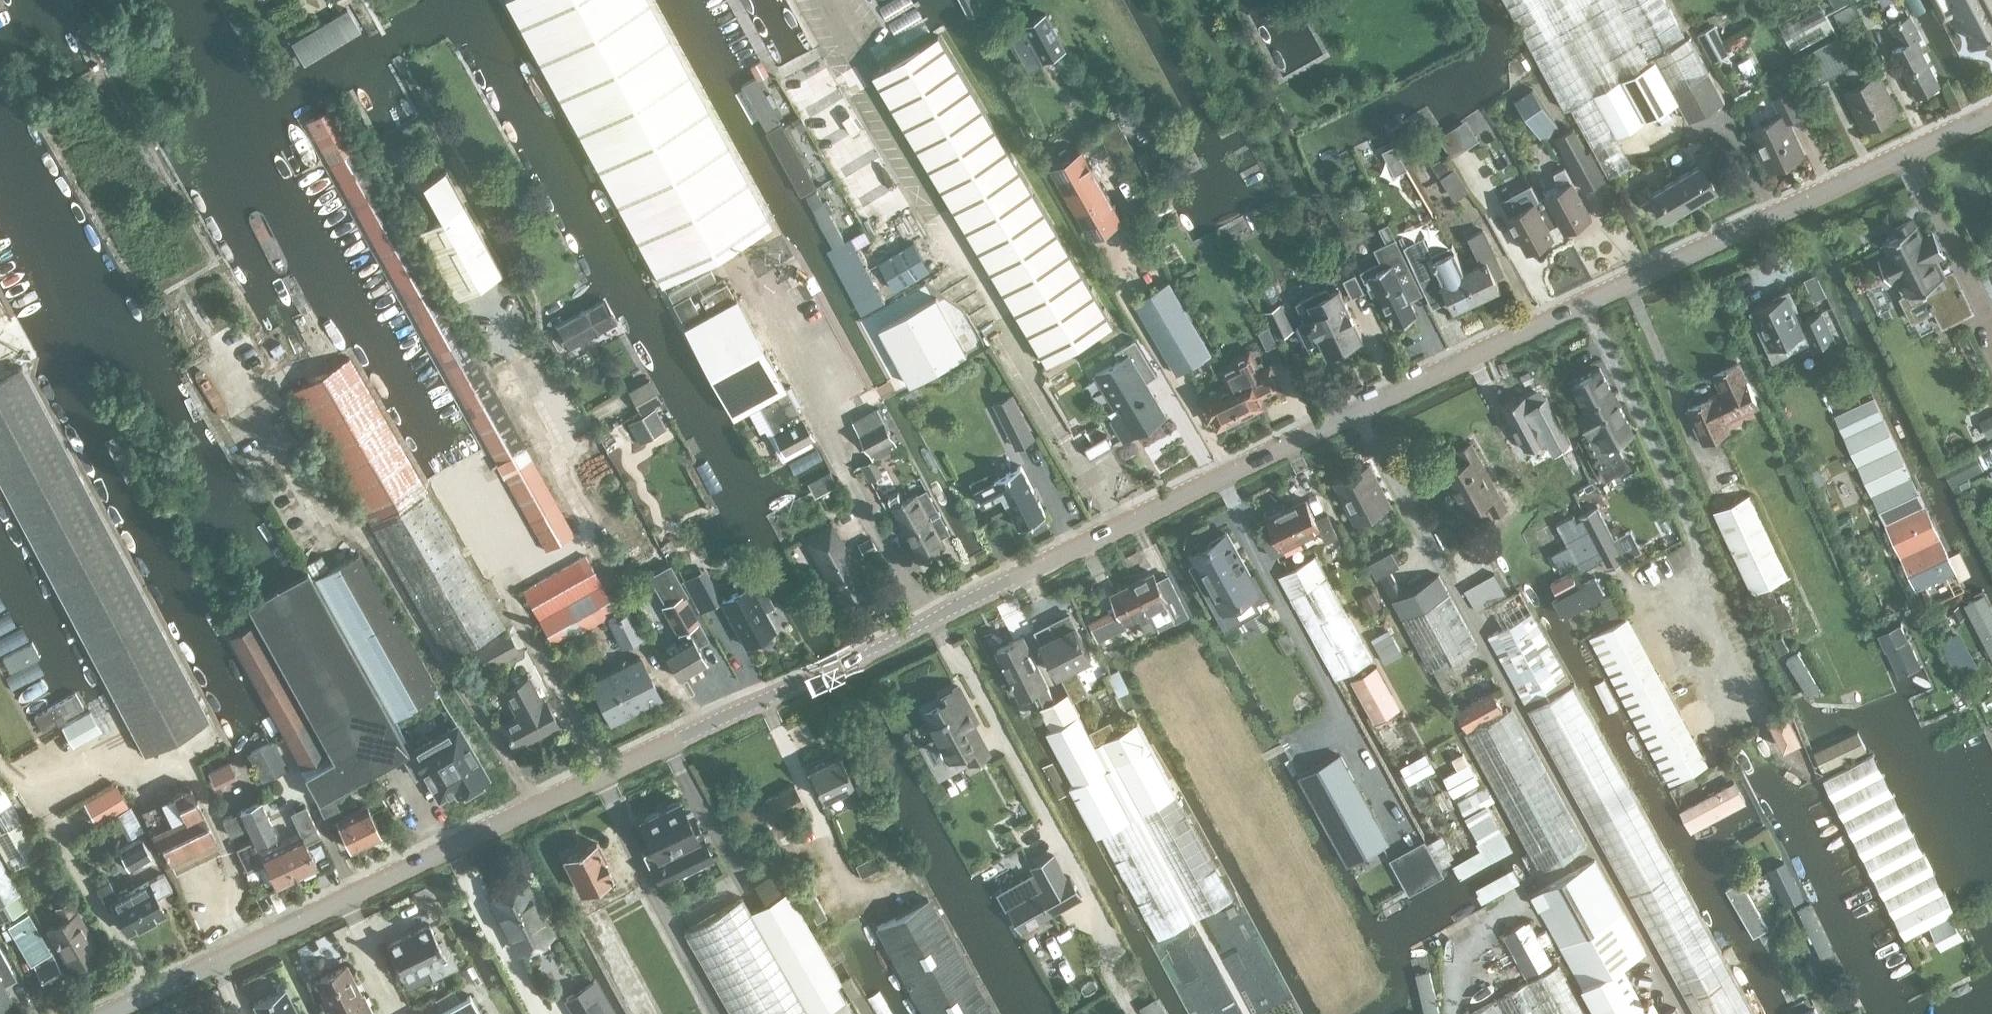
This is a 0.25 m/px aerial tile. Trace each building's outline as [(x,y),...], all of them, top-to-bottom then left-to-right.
[(661,279),(767,221),(647,0),(509,0),(661,279)] [(969,16),(982,9),(977,0),(961,0),(969,16)] [(1632,163),(1593,92),(1654,58),(1672,90),(1709,70),(1689,35),(1686,37),(1666,0),(1506,0),(1565,108),(1571,105),(1609,175),(1632,163)] [(1793,51),(1834,30),(1817,0),(1777,22),(1793,51)] [(1878,21),(1866,0),(1857,5),(1868,26),(1878,21)] [(1945,14),(1957,7),(1959,11),(1960,12),(1964,20),(1965,22),(1967,27),(1968,28),(1970,32),(1970,33),(1974,40),(1979,37),(1980,37),(1988,32),(1989,34),(1990,33),(1991,32),(1991,0),(1937,0),(1945,14)] [(349,9),(293,42),(306,64),(361,31),(349,9)] [(1899,44),(1892,48),(1917,96),(1940,84),(1922,48),(1927,46),(1909,14),(1889,25),(1899,44)] [(1028,28),(1045,58),(1066,47),(1049,17),(1028,28)] [(1714,25),(1698,33),(1713,61),(1730,52),(1714,25)] [(874,73),(1048,362),(1113,322),(939,33),(874,73)] [(1819,80),(1845,67),(1852,63),(1838,35),(1805,52),(1819,80)] [(1654,58),(1593,92),(1617,135),(1678,101),(1654,58)] [(1854,84),(1844,89),(1864,128),(1898,111),(1877,72),(1871,75),(1862,58),(1852,63),(1845,67),(1854,84)] [(1725,99),(1709,70),(1672,90),(1678,101),(1688,120),(1725,99)] [(780,122),(755,78),(741,86),(765,131),(780,122)] [(1750,87),(1732,96),(1737,105),(1755,96),(1750,87)] [(1779,113),(1749,127),(1769,169),(1804,153),(1787,119),(1801,112),(1789,87),(1771,97),(1779,113)] [(1543,140),(1560,127),(1533,88),(1516,100),(1543,140)] [(305,122),(545,550),(574,534),(334,106),(305,122)] [(1466,119),(1455,126),(1469,145),(1479,139),(1466,119)] [(816,188),(782,125),(766,133),(801,196),(816,188)] [(1584,189),(1606,177),(1591,149),(1587,151),(1574,127),(1555,137),(1584,189)] [(1396,143),(1383,149),(1395,174),(1407,168),(1396,143)] [(1676,176),(1691,202),(1694,206),(1704,199),(1702,196),(1717,186),(1706,168),(1715,163),(1705,147),(1695,153),(1700,161),(1676,176)] [(1051,166),(1091,236),(1122,218),(1083,148),(1051,166)] [(1434,162),(1442,175),(1453,167),(1446,155),(1434,162)] [(1592,215),(1564,166),(1554,172),(1557,182),(1543,190),(1546,194),(1561,221),(1565,230),(1592,215)] [(1468,189),(1453,167),(1442,175),(1457,197),(1468,189)] [(502,272),(445,170),(422,183),(440,217),(417,229),(455,298),(502,272)] [(1647,182),(1636,188),(1647,205),(1655,200),(1665,217),(1681,208),(1683,212),(1694,206),(1691,202),(1676,176),(1652,190),(1647,182)] [(1629,181),(1618,187),(1623,196),(1634,190),(1629,181)] [(846,238),(817,191),(805,199),(833,246),(846,238)] [(1554,236),(1549,227),(1561,221),(1546,194),(1539,198),(1535,191),(1515,202),(1518,209),(1508,215),(1528,250),(1554,236)] [(1927,234),(1922,237),(1915,225),(1916,224),(1915,223),(1915,224),(1912,218),(1896,226),(1899,232),(1882,240),(1883,241),(1890,254),(1881,258),(1890,275),(1871,285),(1902,346),(1943,325),(1973,310),(1964,293),(1962,287),(1961,287),(1953,270),(1945,274),(1936,256),(1938,255),(1927,234)] [(1444,224),(1427,231),(1434,248),(1451,241),(1444,224)] [(1418,250),(1407,226),(1395,232),(1404,252),(1407,250),(1409,255),(1418,250)] [(1503,272),(1483,230),(1471,235),(1484,262),(1465,271),(1477,297),(1487,293),(1489,295),(1497,291),(1497,288),(1500,287),(1495,277),(1503,272)] [(851,236),(846,238),(833,246),(828,249),(861,312),(862,313),(885,301),(851,236)] [(886,257),(880,261),(895,287),(901,284),(929,267),(913,241),(886,257)] [(1477,297),(1465,271),(1452,244),(1431,254),(1439,271),(1429,276),(1442,301),(1450,297),(1455,308),(1477,297)] [(1374,269),(1401,325),(1405,322),(1406,324),(1418,318),(1417,317),(1422,314),(1403,275),(1416,268),(1409,255),(1407,250),(1404,252),(1388,260),(1389,261),(1374,269)] [(711,270),(667,293),(672,301),(715,277),(711,270)] [(1356,273),(1343,279),(1352,296),(1364,290),(1356,273)] [(725,282),(699,296),(707,310),(733,296),(725,282)] [(1135,302),(1177,373),(1211,353),(1170,282),(1135,302)] [(1309,343),(1320,338),(1327,354),(1363,336),(1340,288),(1329,293),(1327,288),(1307,297),(1316,315),(1299,324),(1309,343)] [(1834,338),(1821,310),(1800,320),(1794,307),(1797,305),(1789,289),(1772,296),(1774,299),(1752,309),(1761,328),(1758,330),(1773,361),(1789,353),(1784,342),(1787,341),(1789,343),(1808,335),(1814,347),(1834,338)] [(682,320),(699,310),(689,293),(672,302),(682,320)] [(757,403),(763,400),(785,387),(735,296),(706,313),(757,403)] [(615,321),(604,300),(554,326),(565,347),(615,321)] [(1278,336),(1293,328),(1281,302),(1265,309),(1278,336)] [(1277,343),(1269,325),(1258,330),(1267,348),(1277,343)] [(1122,412),(1112,419),(1125,440),(1165,415),(1141,375),(1153,368),(1135,339),(1115,351),(1119,357),(1097,370),(1122,412)] [(1265,404),(1260,394),(1280,385),(1270,365),(1259,371),(1249,350),(1232,359),(1234,362),(1220,369),(1229,387),(1228,387),(1244,420),(1260,412),(1258,408),(1265,404)] [(448,656),(450,655),(505,624),(349,357),(291,390),(448,656)] [(1716,424),(1726,419),(1759,404),(1747,379),(1738,360),(1721,368),(1729,387),(1688,406),(1704,441),(1720,433),(1716,424)] [(144,755),(210,719),(22,366),(0,377),(0,484),(144,755)] [(1573,383),(1597,427),(1584,434),(1607,477),(1628,466),(1614,440),(1633,430),(1600,368),(1573,383)] [(652,376),(628,390),(640,411),(664,397),(652,376)] [(813,437),(795,405),(800,402),(790,385),(785,387),(763,400),(775,422),(769,426),(784,452),(813,437)] [(1228,387),(1199,401),(1206,416),(1208,420),(1213,418),(1218,428),(1226,424),(1228,428),(1244,420),(1228,387)] [(1002,417),(1017,446),(1034,437),(1013,394),(1006,398),(1013,412),(1002,417)] [(1885,524),(1925,506),(1874,396),(1834,414),(1885,524)] [(1508,409),(1522,435),(1544,424),(1553,441),(1562,436),(1549,409),(1540,413),(1532,397),(1508,409)] [(899,444),(879,408),(878,406),(852,421),(873,458),(899,444)] [(614,449),(625,443),(619,432),(607,438),(614,449)] [(1442,475),(1465,513),(1486,501),(1494,515),(1507,508),(1471,443),(1459,450),(1465,461),(1442,475)] [(995,469),(971,481),(982,503),(1003,493),(1020,527),(1034,520),(1036,521),(1043,518),(1043,515),(1046,514),(1021,465),(998,476),(995,469)] [(1335,482),(1356,524),(1391,506),(1370,465),(1335,482)] [(830,471),(807,483),(812,492),(812,493),(816,491),(818,495),(837,485),(834,481),(830,471)] [(945,544),(932,519),(917,493),(893,506),(921,557),(945,544)] [(1752,592),(1789,575),(1760,516),(1750,496),(1732,504),(1714,513),(1752,592)] [(1286,509),(1301,539),(1320,529),(1322,533),(1334,526),(1327,514),(1316,519),(1307,499),(1286,509)] [(1624,558),(1598,506),(1579,516),(1606,568),(1624,558)] [(1925,506),(1885,524),(1916,590),(1957,571),(1925,506)] [(1266,519),(1276,538),(1265,543),(1272,557),(1284,551),(1281,548),(1301,539),(1286,509),(1266,519)] [(1599,561),(1574,514),(1556,524),(1580,572),(1599,561)] [(830,521),(803,537),(839,602),(867,585),(830,521)] [(1628,551),(1643,545),(1634,525),(1619,531),(1628,551)] [(1199,561),(1190,566),(1191,567),(1192,566),(1207,592),(1214,587),(1225,606),(1238,599),(1239,601),(1244,598),(1243,596),(1251,591),(1257,602),(1268,596),(1255,571),(1248,575),(1226,535),(1220,538),(1218,535),(1217,535),(1219,539),(1213,543),(1212,542),(1208,544),(1208,545),(1195,553),(1199,561)] [(870,536),(857,543),(864,556),(877,548),(870,536)] [(1392,548),(1370,560),(1369,561),(1377,576),(1379,575),(1390,569),(1400,563),(1392,548)] [(440,691),(394,611),(391,612),(357,554),(312,578),(408,750),(410,753),(416,749),(447,732),(427,698),(440,691)] [(522,590),(553,646),(555,649),(617,613),(585,554),(522,590)] [(1335,679),(1373,658),(1315,556),(1279,577),(1335,679)] [(683,639),(663,650),(678,677),(707,661),(696,644),(707,638),(682,596),(687,593),(670,563),(656,571),(673,599),(664,604),(683,639)] [(700,612),(722,600),(720,598),(721,598),(705,568),(683,580),(700,612)] [(318,800),(331,793),(408,750),(312,578),(307,569),(246,602),(256,620),(330,752),(332,757),(303,773),(318,800)] [(1379,575),(1431,670),(1477,645),(1449,592),(1439,574),(1404,593),(1390,569),(1379,575)] [(1153,571),(1132,582),(1156,629),(1157,629),(1148,610),(1166,601),(1177,620),(1189,614),(1172,582),(1161,588),(1153,571)] [(1579,585),(1578,584),(1572,572),(1551,583),(1557,595),(1579,585)] [(1466,588),(1477,609),(1506,594),(1495,573),(1466,588)] [(1554,602),(1562,616),(1604,591),(1596,577),(1554,602)] [(1156,629),(1132,582),(1112,592),(1119,606),(1090,621),(1099,640),(1128,626),(1126,622),(1137,616),(1146,634),(1156,629)] [(721,598),(720,598),(745,644),(773,628),(749,583),(721,598)] [(1375,589),(1360,596),(1368,612),(1383,605),(1375,589)] [(1571,685),(1517,591),(1497,603),(1509,624),(1487,636),(1528,708),(1571,685)] [(1767,602),(1779,625),(1797,616),(1786,593),(1767,602)] [(629,610),(608,620),(621,646),(642,636),(629,610)] [(1991,634),(1991,611),(1983,616),(1991,634)] [(1057,672),(1060,671),(1073,698),(1088,691),(1074,664),(1091,656),(1070,613),(1051,622),(1057,635),(1042,642),(1057,672)] [(1590,638),(1670,784),(1686,775),(1708,763),(1629,616),(1606,629),(1590,638)] [(301,768),(330,752),(256,620),(227,637),(301,768)] [(1955,672),(1978,665),(1966,628),(1943,635),(1955,672)] [(476,674),(518,652),(506,631),(465,653),(476,674)] [(1287,631),(1277,636),(1287,653),(1297,648),(1287,631)] [(1780,654),(1791,648),(1781,631),(1771,637),(1780,654)] [(1388,632),(1372,638),(1385,662),(1401,653),(1388,632)] [(1055,700),(1047,684),(1024,636),(996,650),(1020,696),(1035,689),(1044,706),(1046,705),(1048,709),(1056,705),(1054,701),(1055,700)] [(1785,657),(1807,694),(1819,687),(1797,650),(1785,657)] [(638,654),(590,679),(611,721),(660,697),(638,654)] [(1367,707),(1393,693),(1378,665),(1351,679),(1367,707)] [(514,712),(500,719),(514,746),(557,724),(543,696),(542,697),(529,674),(501,688),(514,712)] [(1573,684),(1571,685),(1528,708),(1631,896),(1677,980),(1696,1013),(1755,1013),(1722,955),(1676,870),(1677,870),(1573,684)] [(972,760),(989,751),(989,750),(988,750),(968,712),(970,711),(965,701),(966,701),(959,687),(959,686),(958,685),(941,695),(944,700),(925,710),(926,712),(926,711),(939,735),(935,737),(940,746),(939,747),(941,752),(943,751),(947,759),(947,760),(966,750),(971,759),(972,760)] [(1468,729),(1503,708),(1492,689),(1456,709),(1468,729)] [(35,716),(43,730),(84,707),(76,693),(35,716)] [(1465,734),(1539,869),(1540,870),(1588,845),(1512,708),(1465,734)] [(73,747),(102,729),(90,709),(61,726),(73,747)] [(1801,740),(1786,711),(1770,719),(1784,747),(1801,740)] [(1151,745),(1138,721),(1094,745),(1078,714),(1047,731),(1075,784),(1107,767),(1108,768),(1151,745)] [(1111,719),(1090,729),(1097,743),(1117,731),(1111,719)] [(447,732),(416,749),(444,799),(476,782),(472,775),(481,770),(473,755),(465,759),(449,731),(447,732)] [(274,740),(247,754),(262,782),(288,768),(274,740)] [(1462,752),(1452,758),(1458,768),(1468,762),(1462,752)] [(1426,753),(1401,766),(1408,781),(1434,769),(1426,753)] [(839,754),(808,769),(823,800),(840,791),(847,806),(874,792),(865,775),(852,782),(839,754)] [(1389,841),(1341,754),(1300,776),(1299,776),(1299,777),(1347,862),(1348,864),(1389,841)] [(210,768),(216,781),(238,771),(231,758),(210,768)] [(1458,768),(1443,776),(1454,795),(1480,781),(1469,762),(1468,762),(1458,768)] [(41,851),(5,777),(0,780),(0,845),(10,866),(41,851)] [(1680,810),(1691,829),(1744,800),(1734,781),(1680,810)] [(97,825),(128,806),(115,783),(83,801),(97,825)] [(806,807),(794,784),(759,803),(768,821),(791,809),(794,813),(806,807)] [(171,861),(216,839),(189,785),(173,793),(186,820),(158,833),(171,861)] [(1140,812),(1171,795),(1166,785),(1134,801),(1140,812)] [(380,835),(366,802),(342,814),(331,793),(318,800),(316,801),(327,824),(337,819),(351,849),(380,835)] [(1198,918),(1233,898),(1175,793),(1140,812),(1198,918)] [(644,852),(659,883),(712,858),(702,836),(703,836),(692,813),(687,815),(679,798),(639,818),(654,848),(644,852)] [(255,845),(257,844),(278,835),(261,799),(239,809),(240,811),(222,819),(230,836),(247,828),(253,840),(255,845)] [(300,832),(301,832),(306,843),(321,836),(306,804),(290,812),(300,832)] [(1487,805),(1465,816),(1469,825),(1478,840),(1500,828),(1491,813),(1487,805)] [(1198,918),(1140,812),(1101,833),(1158,938),(1198,918)] [(281,841),(296,875),(316,866),(306,843),(301,832),(300,832),(281,841)] [(130,869),(152,856),(141,838),(119,851),(130,869)] [(1409,894),(1445,874),(1425,838),(1412,845),(1389,858),(1408,891),(1409,894)] [(277,884),(296,875),(281,841),(260,851),(257,844),(255,845),(253,840),(235,849),(247,870),(265,861),(277,884)] [(572,872),(561,878),(576,909),(591,902),(596,913),(624,899),(616,882),(624,878),(614,858),(606,862),(596,842),(565,858),(572,872)] [(895,845),(879,853),(884,863),(899,854),(895,845)] [(1035,895),(1011,908),(1014,913),(1023,929),(1046,916),(1082,896),(1073,880),(1070,875),(1067,877),(1054,854),(1034,865),(1033,866),(1036,871),(1046,889),(1035,895)] [(857,864),(861,874),(880,865),(876,855),(857,864)] [(27,907),(0,858),(0,922),(27,907)] [(1596,1013),(1659,1013),(1653,1002),(1644,1006),(1622,965),(1646,952),(1595,859),(1531,894),(1596,1013)] [(1786,863),(1771,872),(1780,887),(1795,879),(1786,863)] [(163,872),(148,880),(129,891),(146,921),(165,911),(157,896),(172,888),(163,872)] [(128,931),(146,921),(129,891),(118,897),(109,879),(96,886),(108,909),(114,906),(128,931)] [(491,898),(518,951),(549,935),(523,882),(491,898)] [(1727,889),(1754,936),(1767,928),(1740,882),(1727,889)] [(816,921),(826,915),(810,887),(800,893),(816,921)] [(750,911),(809,1013),(854,1013),(844,998),(836,984),(840,982),(841,981),(832,967),(822,949),(819,944),(788,889),(766,902),(765,902),(750,911)] [(1930,925),(1942,947),(1966,934),(1945,893),(1895,919),(1905,938),(1930,925)] [(683,930),(731,1013),(809,1013),(750,911),(741,896),(683,930)] [(928,897),(875,926),(923,1013),(993,1013),(928,897)] [(63,918),(48,927),(71,965),(98,951),(69,899),(56,906),(63,918)] [(1797,908),(1822,957),(1834,951),(1810,902),(1797,908)] [(32,962),(50,951),(28,914),(1,930),(6,938),(14,934),(26,954),(27,954),(32,962)] [(1790,915),(1782,925),(1789,930),(1796,920),(1790,915)] [(1529,920),(1503,935),(1525,975),(1551,961),(1529,920)] [(440,946),(438,940),(429,923),(386,944),(402,977),(403,977),(403,976),(427,964),(433,976),(456,964),(446,944),(440,946)] [(12,971),(0,949),(0,978),(12,971)] [(64,973),(50,951),(32,962),(46,984),(64,973)] [(1560,964),(1469,1013),(1588,1013),(1560,964)] [(346,965),(315,980),(332,1013),(341,1013),(349,1010),(351,1013),(372,1013),(374,1013),(363,992),(360,993),(346,965)] [(1416,973),(1426,1013),(1433,1013),(1440,1012),(1430,970),(1416,973)] [(566,997),(567,999),(576,1013),(614,1013),(594,980),(592,982),(568,996),(566,997)] [(9,999),(0,983),(0,1003),(9,999)] [(284,987),(253,1002),(259,1013),(298,1013),(284,987)] [(431,1013),(481,1013),(469,993),(431,1013)] [(1824,1013),(1835,1013),(1827,997),(1818,1002),(1824,1013)] [(1145,1013),(1169,1013),(1162,1003),(1145,1013)]
